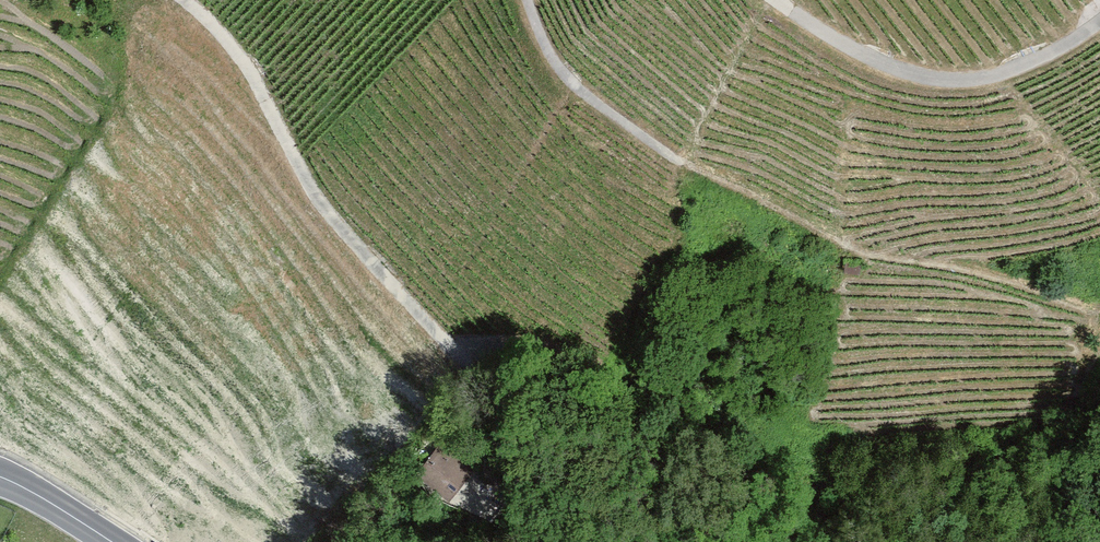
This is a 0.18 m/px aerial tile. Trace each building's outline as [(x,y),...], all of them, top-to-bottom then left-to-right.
[(413,475),(447,502),(473,469),(439,442),(413,475)]
